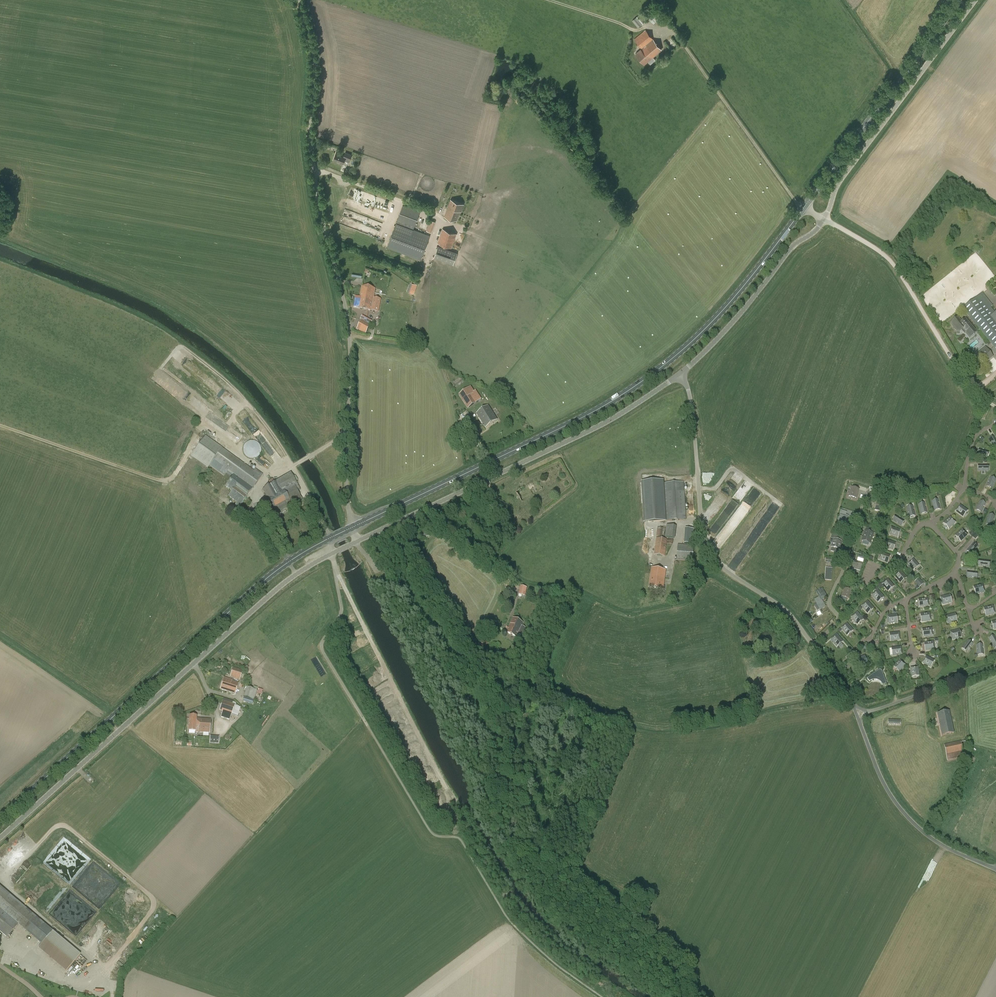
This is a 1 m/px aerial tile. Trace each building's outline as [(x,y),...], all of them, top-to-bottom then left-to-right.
[(663,16),(657,9),(648,17),(654,24),(663,16)] [(632,21),(638,28),(644,23),(638,16),(632,21)] [(642,49),(636,54),(644,64),(662,50),(646,30),(634,40),(642,49)] [(333,160),(343,164),(345,160),(349,162),(352,155),(345,152),(344,155),(336,152),(333,160)] [(461,211),(464,204),(451,199),(445,216),(457,221),(460,211),(461,211)] [(396,223),(387,247),(421,260),(429,235),(414,229),(420,212),(403,205),(396,223)] [(430,220),(426,230),(431,232),(435,222),(430,220)] [(437,243),(452,248),(457,234),(443,229),(437,243)] [(434,257),(453,265),(457,253),(438,245),(434,257)] [(407,290),(414,293),(417,284),(410,281),(407,290)] [(358,308),(379,312),(381,299),(374,298),(375,289),(362,287),(358,308)] [(995,313),(991,308),(993,306),(983,293),(963,310),(994,347),(991,350),(995,355),(995,354),(995,312),(995,313)] [(958,333),(962,329),(969,337),(978,330),(968,317),(964,320),(960,315),(950,324),(958,333)] [(356,329),(365,334),(371,325),(361,320),(356,329)] [(978,353),(986,363),(993,356),(986,347),(978,353)] [(461,377),(452,383),(456,388),(464,382),(461,377)] [(471,386),(459,394),(468,408),(477,402),(471,393),(474,391),(471,386)] [(497,420),(488,406),(476,414),(486,428),(497,420)] [(232,491),(228,496),(237,502),(235,504),(239,507),(253,488),(263,474),(255,469),(254,471),(222,448),(222,447),(206,436),(191,456),(208,468),(210,464),(225,475),(228,471),(234,475),(234,474),(234,475),(239,479),(238,481),(239,483),(236,488),(233,492),(232,491)] [(244,447),(243,448),(243,449),(243,450),(243,451),(243,452),(244,453),(244,454),(245,455),(246,456),(246,457),(247,457),(248,458),(249,458),(250,458),(251,459),(252,459),(253,459),(254,458),(256,458),(257,457),(258,457),(258,456),(259,455),(260,455),(260,454),(260,453),(261,452),(261,451),(261,450),(261,449),(261,448),(261,447),(260,446),(260,445),(259,444),(258,443),(257,443),(257,442),(256,442),(255,441),(254,441),(253,441),(252,441),(251,441),(250,441),(249,442),(248,442),(247,442),(247,443),(246,443),(245,444),(245,445),(244,446),(244,447)] [(979,448),(978,454),(987,457),(989,451),(979,448)] [(263,488),(263,489),(274,509),(277,514),(303,500),(297,491),(300,489),(291,473),(276,481),(270,484),(264,488),(263,488)] [(225,486),(232,491),(233,492),(236,488),(239,483),(238,481),(239,479),(234,475),(225,486)] [(992,488),(995,480),(995,479),(990,477),(986,486),(992,488)] [(663,492),(663,484),(662,479),(642,480),(644,520),(665,519),(663,492)] [(663,484),(663,492),(665,519),(665,521),(686,520),(684,483),(663,484)] [(852,487),(849,496),(856,498),(859,489),(852,487)] [(867,496),(873,499),(876,491),(869,489),(867,496)] [(877,512),(878,512),(881,513),(882,510),(885,510),(886,506),(881,505),(882,498),(877,497),(876,505),(875,505),(874,509),(877,509),(877,512)] [(932,501),(934,510),(940,509),(938,499),(932,501)] [(976,510),(981,512),(986,504),(980,501),(976,510)] [(919,504),(921,514),(927,512),(925,503),(919,504)] [(960,505),(956,511),(963,516),(967,511),(960,505)] [(907,507),(909,517),(915,515),(913,506),(907,507)] [(736,519),(734,521),(736,524),(746,515),(741,511),(734,517),(736,519)] [(846,512),(841,511),(838,520),(846,522),(848,516),(845,515),(846,512)] [(986,523),(992,525),(995,516),(989,514),(986,523)] [(896,515),(893,520),(901,525),(904,520),(896,515)] [(950,517),(944,523),(949,529),(955,523),(950,517)] [(279,518),(270,523),(274,530),(283,525),(279,518)] [(666,525),(665,537),(675,539),(676,526),(666,525)] [(657,527),(656,536),(664,537),(665,528),(657,527)] [(900,530),(891,527),(889,534),(898,537),(900,530)] [(685,543),(695,544),(696,529),(687,528),(685,543)] [(956,536),(961,541),(967,535),(962,530),(956,536)] [(862,540),(870,543),(873,534),(865,531),(862,540)] [(830,539),(833,540),(831,546),(839,548),(842,540),(837,539),(837,536),(831,534),(830,539)] [(667,539),(656,538),(654,555),(665,556),(667,539)] [(896,543),(887,540),(885,547),(893,550),(896,543)] [(978,547),(973,543),(967,550),(971,555),(978,547)] [(677,560),(693,562),(694,546),(678,545),(677,560)] [(879,560),(887,563),(890,556),(881,553),(879,560)] [(913,559),(908,564),(913,570),(919,565),(913,559)] [(858,564),(855,563),(853,569),(860,571),(862,562),(859,561),(858,564)] [(649,587),(663,589),(666,570),(652,568),(649,587)] [(895,576),(899,581),(901,583),(906,578),(900,571),(895,576)] [(914,582),(919,588),(924,584),(919,578),(914,582)] [(882,584),(888,591),(894,586),(888,580),(882,584)] [(974,587),(976,594),(984,592),(982,585),(974,587)] [(519,595),(524,596),(525,596),(527,587),(521,586),(519,595)] [(821,600),(827,596),(822,589),(818,591),(821,596),(815,600),(820,609),(825,606),(821,600)] [(843,596),(848,598),(851,591),(845,589),(843,596)] [(878,591),(872,595),(878,602),(883,597),(878,591)] [(941,597),(943,604),(951,602),(950,595),(941,597)] [(928,606),(927,599),(919,600),(920,607),(928,606)] [(862,607),(868,613),(873,609),(867,602),(862,607)] [(993,606),(984,608),(986,616),(994,613),(993,606)] [(857,613),(852,618),(857,624),(863,620),(857,613)] [(930,620),(929,613),(921,614),(921,622),(930,620)] [(957,621),(955,614),(946,616),(948,623),(957,621)] [(887,616),(888,623),(897,622),(896,615),(887,616)] [(507,632),(521,639),(526,628),(522,626),(523,623),(513,618),(507,632)] [(841,629),(847,636),(853,631),(847,624),(841,629)] [(922,629),(923,637),(932,636),(931,628),(922,629)] [(959,630),(950,632),(952,639),(961,637),(959,630)] [(899,633),(890,634),(891,641),(900,640),(899,633)] [(831,640),(837,647),(842,642),(837,635),(831,640)] [(962,648),(967,652),(973,644),(968,640),(962,648)] [(924,643),(925,650),(934,649),(933,642),(924,643)] [(870,650),(866,644),(862,647),(867,653),(870,650)] [(901,654),(900,647),(892,648),(893,655),(901,654)] [(860,667),(863,666),(864,668),(867,666),(866,664),(868,662),(865,655),(856,659),(860,667)] [(923,663),(931,667),(934,661),(926,657),(923,663)] [(900,660),(894,666),(899,672),(905,665),(900,660)] [(233,667),(230,677),(240,680),(243,671),(233,667)] [(918,667),(911,668),(912,677),(919,676),(918,667)] [(882,683),(886,682),(883,675),(883,673),(882,673),(882,672),(878,671),(877,671),(876,672),(867,679),(869,682),(870,682),(875,678),(876,678),(880,679),(880,680),(882,683)] [(232,680),(224,678),(220,689),(235,694),(238,684),(232,682),(232,680)] [(243,701),(253,704),(257,690),(247,687),(243,701)] [(236,705),(235,702),(233,701),(232,703),(223,700),(219,710),(222,711),(221,717),(229,720),(231,714),(237,716),(240,707),(238,705),(236,705)] [(937,714),(942,735),(954,733),(949,711),(937,714)] [(196,732),(198,732),(199,719),(197,719),(197,716),(189,715),(188,730),(196,731),(196,732)] [(199,719),(198,732),(210,733),(210,720),(199,719)] [(965,741),(961,742),(961,741),(944,745),(948,761),(964,757),(963,751),(967,750),(965,741)] [(38,941),(41,944),(38,948),(66,971),(80,954),(0,886),(0,932),(7,938),(18,925),(38,941)]
